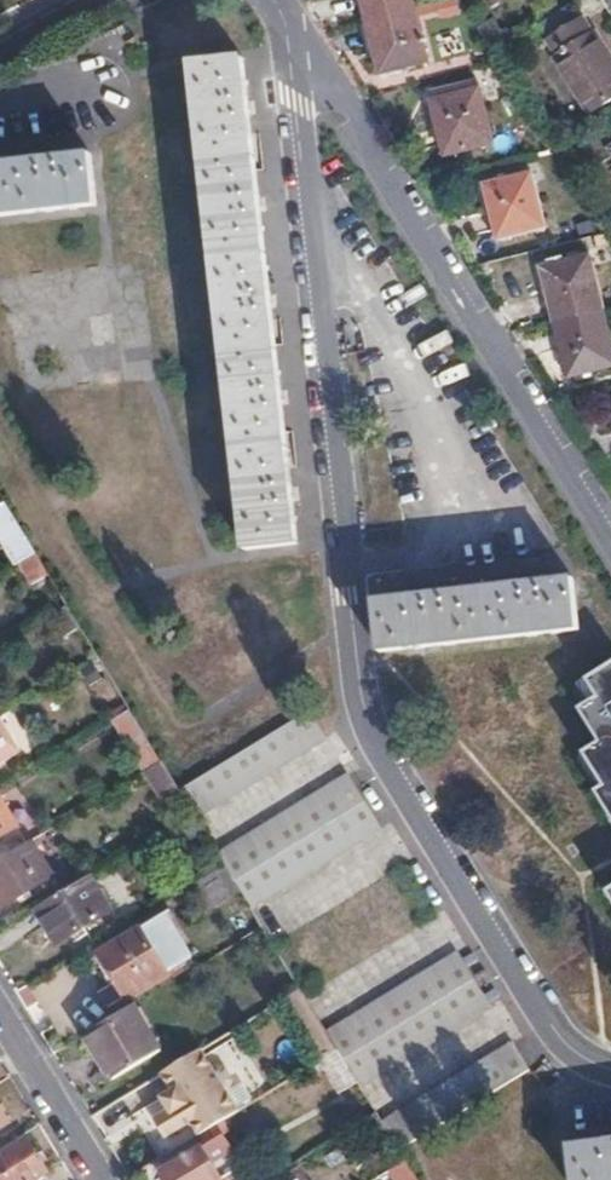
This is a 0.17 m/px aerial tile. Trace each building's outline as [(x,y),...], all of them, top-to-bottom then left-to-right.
[(417,8),(415,0),(359,0),(365,22),(417,8)] [(432,62),(417,8),(365,22),(379,75),(432,62)] [(576,20),(542,40),(551,54),(547,58),(583,111),(610,93),(610,68),(588,32),(586,33),(576,20)] [(297,546),(243,57),(191,63),(246,550),(297,546)] [(493,145),(478,91),(431,104),(445,157),(493,145)] [(0,165),(0,214),(95,204),(91,155),(0,165)] [(547,229),(532,173),(483,188),(498,242),(547,229)] [(539,270),(554,323),(601,309),(585,257),(539,270)] [(554,323),(568,377),(610,366),(610,346),(601,309),(554,323)] [(34,553),(4,502),(0,505),(0,545),(13,566),(34,553)] [(567,574),(368,596),(374,650),(573,628),(567,574)] [(62,637),(78,626),(65,604),(48,614),(62,637)] [(583,676),(594,695),(576,706),(597,740),(581,750),(602,784),(594,789),(610,818),(610,660),(583,676)] [(117,716),(138,766),(154,759),(133,710),(117,716)] [(176,789),(193,818),(323,739),(304,710),(176,789)] [(222,866),(248,910),(377,830),(343,776),(214,855),(222,866)] [(0,802),(0,837),(15,828),(0,802)] [(32,840),(0,860),(0,909),(54,878),(32,840)] [(110,910),(88,877),(34,909),(55,943),(110,910)] [(192,956),(164,912),(97,954),(124,998),(192,956)] [(353,1084),(355,1087),(484,1010),(451,955),(322,1032),(333,1052),(353,1084)] [(159,1050),(132,1006),(88,1033),(96,1047),(93,1051),(112,1081),(159,1050)] [(378,1125),(395,1154),(524,1075),(506,1047),(378,1125)] [(335,1094),(353,1084),(333,1052),(316,1063),(335,1094)] [(223,1106),(199,1069),(180,1080),(205,1119),(223,1106)] [(0,1111),(0,1131),(9,1125),(0,1111)] [(205,1147),(207,1150),(238,1130),(229,1116),(197,1135),(205,1147)] [(46,1175),(27,1140),(0,1156),(0,1179),(37,1179),(46,1175)] [(571,1146),(576,1179),(610,1179),(610,1141),(571,1146)] [(224,1178),(207,1150),(205,1147),(161,1173),(165,1179),(222,1179),(224,1178)] [(389,1169),(396,1179),(421,1179),(408,1158),(389,1169)]
